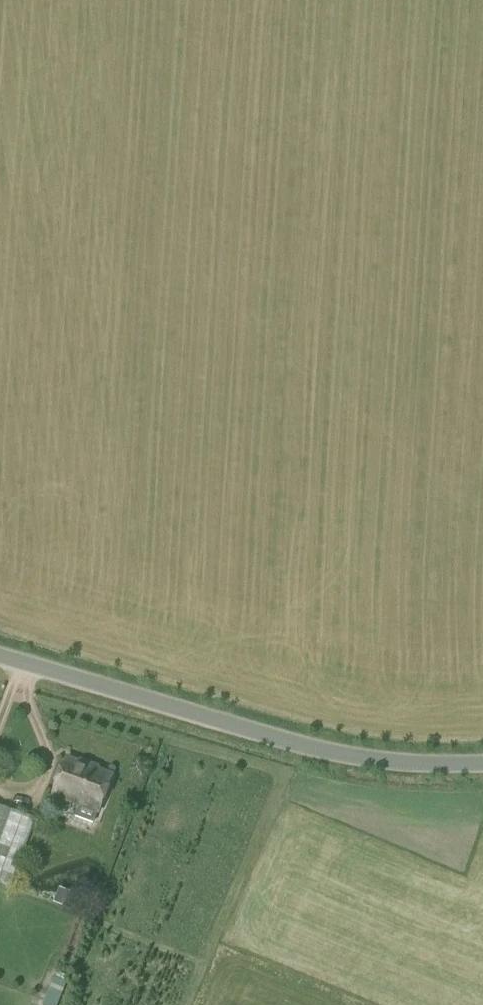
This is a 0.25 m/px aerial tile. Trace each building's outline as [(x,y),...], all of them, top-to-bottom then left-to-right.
[(78,818),(94,824),(100,807),(104,806),(106,799),(105,796),(112,777),(91,769),(92,766),(85,763),(80,765),(67,760),(54,796),(82,807),(78,818)] [(36,820),(0,807),(0,883),(11,887),(36,820)]
